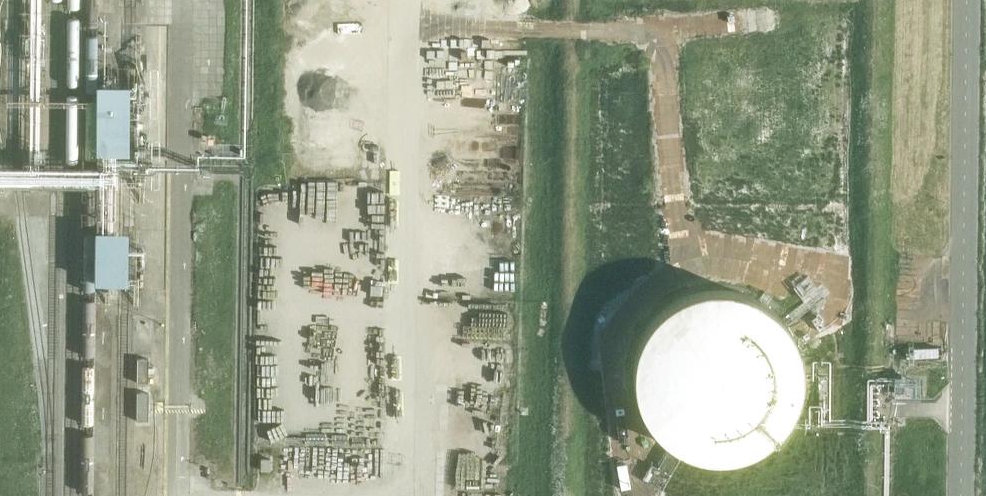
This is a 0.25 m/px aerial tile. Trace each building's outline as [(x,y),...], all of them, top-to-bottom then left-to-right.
[(798,385),(800,370),(798,354),(793,338),(787,324),(781,317),(775,310),(768,303),(762,298),(747,290),(738,287),(731,285),(716,284),(703,284),(695,286),(681,290),(674,293),(665,298),(653,308),(647,314),(642,320),(634,335),(631,343),(629,352),(627,369),(628,385),(630,393),(633,403),(636,409),(641,419),(650,429),(658,436),(664,441),(673,447),(679,450),(695,455),(703,456),(712,457),(724,456),(731,455),(747,450),(754,447),(763,441),(774,431),(785,419),(790,409),(793,403),(797,393),(798,385)] [(156,380),(156,350),(144,350),(144,380),(156,380)] [(899,394),(918,397),(923,371),(904,367),(899,394)]
